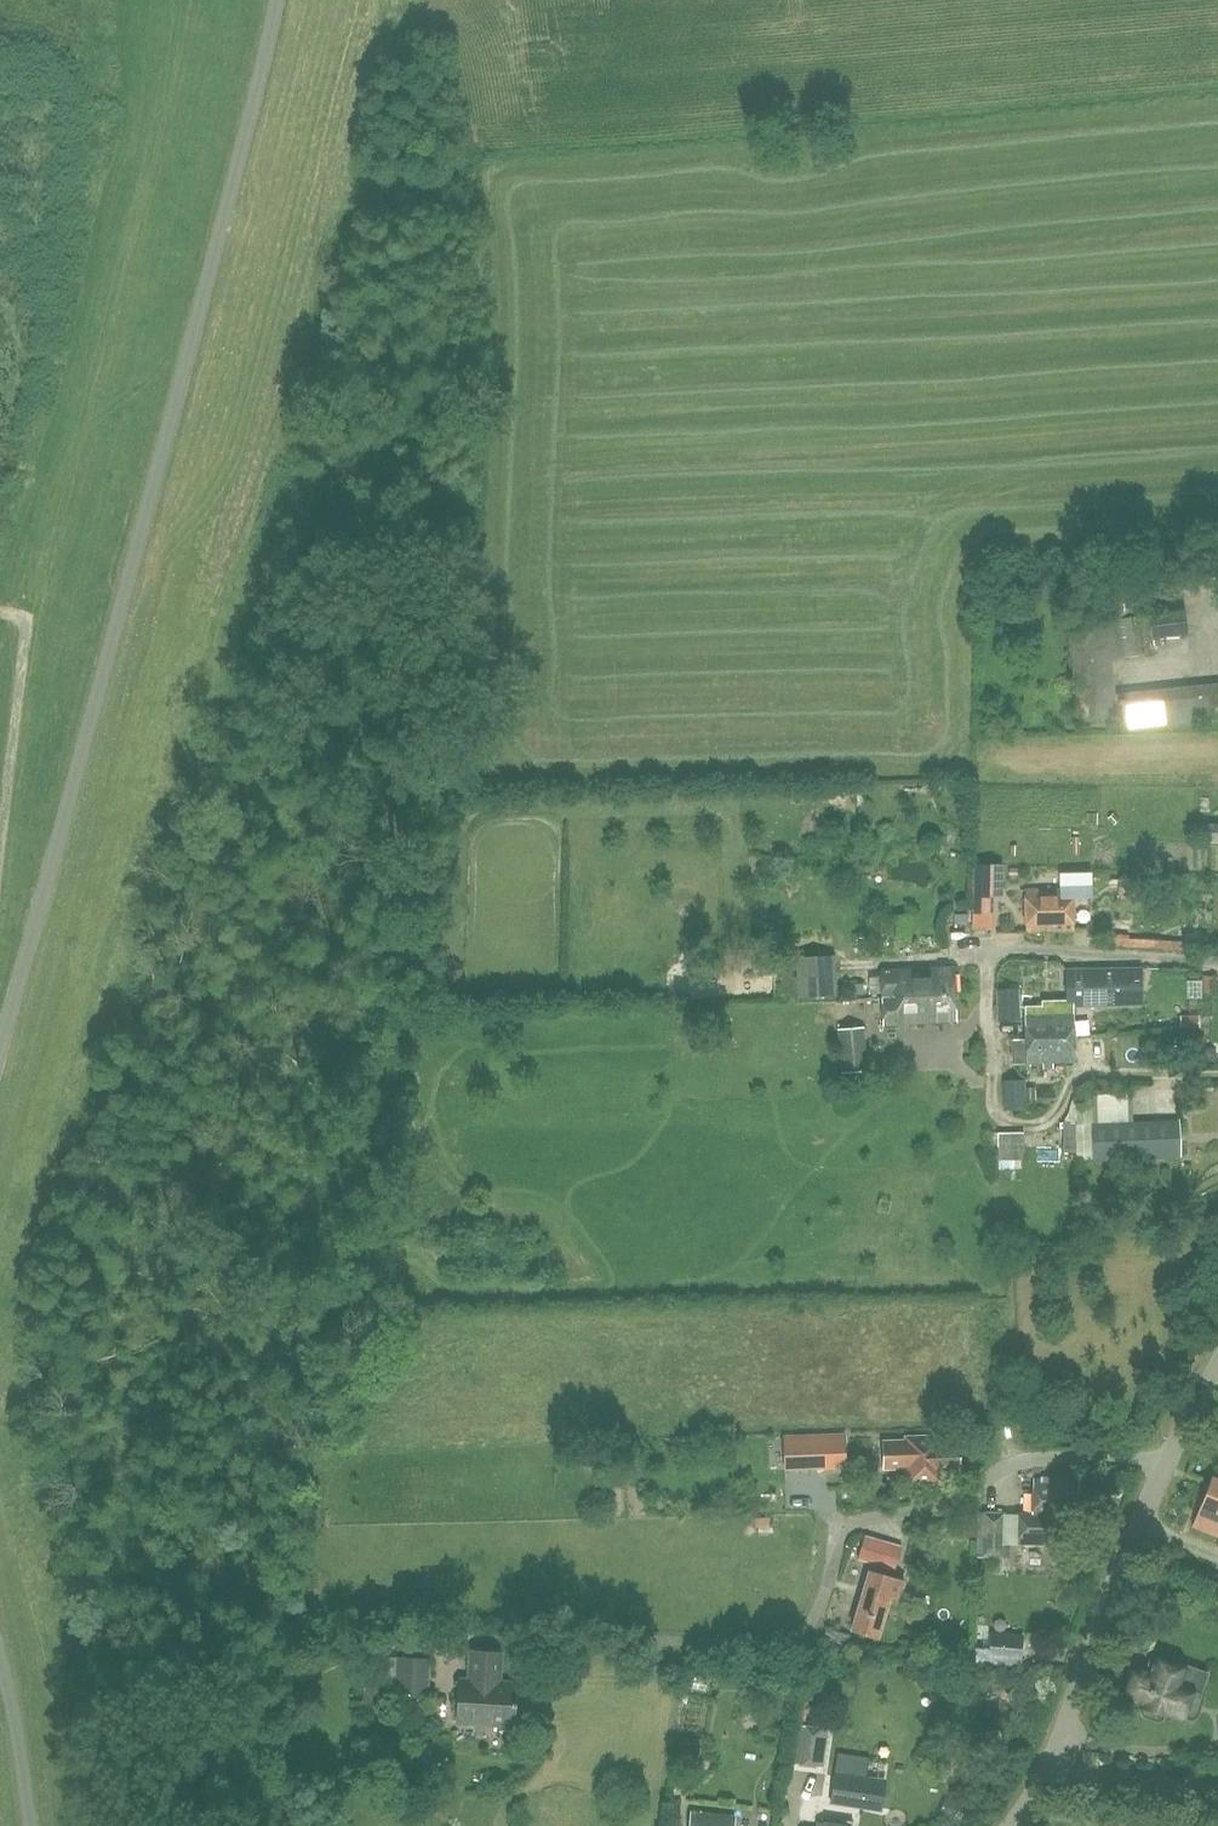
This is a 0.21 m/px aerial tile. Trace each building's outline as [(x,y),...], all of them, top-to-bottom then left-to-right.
[(1117,694),(1111,659),(1147,655),(1145,637),(1188,632),(1185,611),(1067,624),(1081,721),(1118,716),(1120,729),(1217,718),(1217,681),(1117,694)] [(1209,824),(1208,840),(1217,840),(1217,824),(1209,824)] [(930,841),(931,854),(957,852),(956,840),(930,841)] [(992,896),(993,896),(994,865),(975,864),(974,895),(992,896)] [(1073,930),(1073,898),(1092,898),(1092,877),(1062,877),(1062,889),(1027,889),(1027,930),(1073,930)] [(1114,895),(1131,896),(1132,879),(1114,879),(1114,895)] [(835,994),(833,955),(797,957),(798,995),(835,994)] [(783,966),(783,957),(763,958),(764,967),(783,966)] [(1054,985),(1053,962),(1012,963),(1012,987),(1054,985)] [(956,994),(954,967),(880,970),(881,997),(895,996),(956,994)] [(1142,1004),(1141,968),(1066,970),(1067,1000),(1041,1000),(1041,1005),(1024,1006),(1025,1039),(1074,1037),(1073,1006),(1142,1004)] [(785,996),(798,995),(798,977),(784,978),(785,996)] [(863,993),(863,984),(851,985),(852,993),(863,993)] [(1020,1020),(1020,988),(998,988),(999,1021),(1020,1020)] [(957,1021),(956,994),(895,996),(881,997),(883,1024),(957,1021)] [(1200,1015),(1180,1015),(1181,1027),(1200,1027),(1200,1015)] [(868,1070),(864,1026),(856,1027),(855,1022),(838,1023),(838,1028),(837,1028),(841,1073),(868,1070)] [(1075,1062),(1074,1037),(1025,1039),(1010,1039),(1011,1063),(1075,1062)] [(1024,1088),(1024,1079),(1004,1080),(1005,1109),(1025,1109),(1024,1105),(1024,1088)] [(1034,1088),(1024,1088),(1024,1105),(1034,1104),(1034,1088)] [(1181,1155),(1180,1120),(1133,1122),(1132,1091),(1091,1093),(1091,1094),(1084,1095),(1084,1110),(1077,1110),(1077,1118),(1084,1118),(1084,1123),(1075,1122),(1076,1160),(1181,1155)] [(1025,1147),(1024,1132),(999,1132),(998,1132),(990,1132),(991,1145),(998,1144),(998,1158),(1016,1158),(1016,1147),(1025,1147)] [(960,1469),(959,1442),(939,1442),(938,1435),(907,1436),(907,1440),(884,1441),(885,1467),(919,1466),(919,1481),(940,1480),(939,1470),(960,1469)] [(844,1437),(798,1439),(799,1468),(845,1466),(844,1437)] [(1078,1520),(1079,1479),(1033,1477),(1032,1512),(1016,1512),(1015,1544),(1057,1545),(1058,1520),(1078,1520)] [(1213,1478),(1194,1525),(1217,1534),(1217,1480),(1213,1478)] [(1003,1545),(1004,1512),(980,1511),(978,1556),(1009,1557),(1009,1545),(1003,1545)] [(976,1537),(976,1517),(952,1517),(952,1531),(962,1532),(962,1536),(976,1537)] [(903,1544),(883,1539),(865,1534),(857,1557),(895,1570),(903,1544)] [(878,1637),(889,1601),(888,1601),(889,1596),(899,1599),(904,1580),(872,1571),(865,1594),(863,1593),(852,1629),(878,1637)] [(322,1629),(324,1610),(310,1609),(308,1628),(322,1629)] [(348,1622),(349,1611),(330,1610),(329,1621),(348,1622)] [(990,1649),(989,1660),(1021,1662),(1021,1660),(1023,1637),(991,1635),(990,1649)] [(515,1725),(517,1683),(497,1682),(497,1673),(500,1674),(501,1652),(471,1650),(469,1680),(459,1680),(457,1721),(515,1725)] [(401,1657),(399,1695),(429,1696),(431,1658),(401,1657)] [(1143,1705),(1165,1713),(1166,1712),(1191,1721),(1198,1718),(1204,1701),(1201,1693),(1208,1673),(1188,1666),(1186,1670),(1156,1659),(1151,1674),(1135,1668),(1134,1673),(1129,1675),(1124,1688),(1127,1693),(1125,1698),(1143,1704),(1143,1705)] [(355,1682),(378,1682),(378,1693),(391,1693),(391,1663),(355,1663),(355,1682)] [(824,1767),(829,1728),(798,1724),(792,1763),(824,1767)] [(882,1807),(886,1785),(867,1782),(834,1777),(831,1799),(882,1807)] [(736,1816),(692,1810),(690,1825),(735,1825),(736,1816)]
